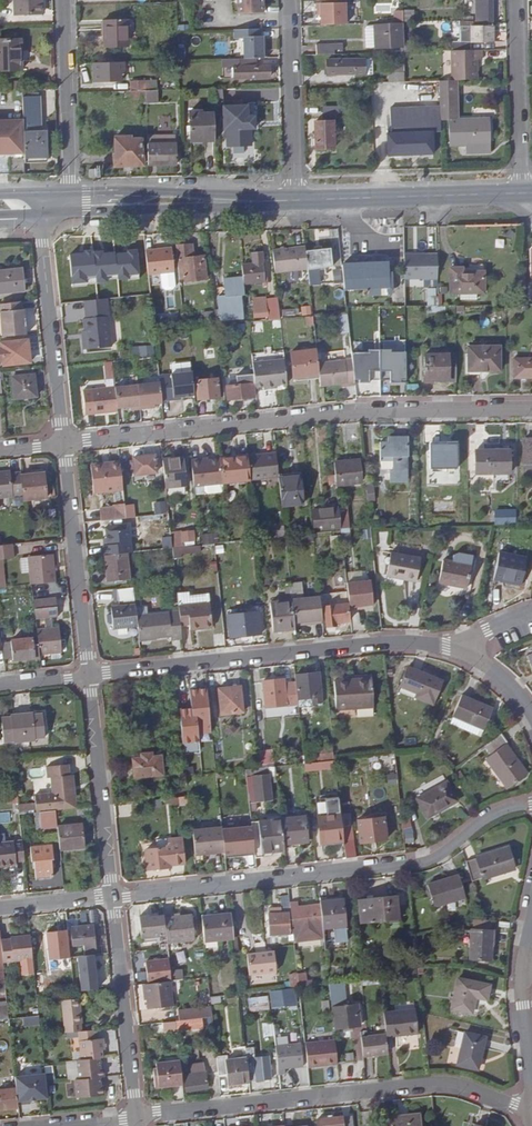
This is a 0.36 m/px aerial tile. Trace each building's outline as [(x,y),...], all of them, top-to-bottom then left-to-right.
[(41,0),(14,0),(14,14),(30,13),(30,17),(42,16),(41,0)] [(239,14),(265,13),(264,0),(238,0),(239,14)] [(495,26),(495,23),(494,15),(493,16),(492,0),(477,0),(478,26),(495,26)] [(345,3),(317,3),(317,16),(321,16),(321,26),(346,25),(345,3)] [(104,19),(105,47),(128,46),(127,18),(104,19)] [(475,19),(460,20),(461,42),(495,42),(495,26),(478,26),(475,26),(475,19)] [(376,26),(376,44),(382,44),(382,48),(383,49),(403,47),(402,25),(376,26)] [(245,58),(255,57),(263,57),(262,38),(261,38),(261,28),(234,29),(235,38),(244,38),(245,58)] [(0,39),(0,69),(21,69),(20,39),(0,39)] [(315,45),(315,54),(335,54),(335,44),(315,45)] [(482,49),(452,50),(453,80),(456,80),(474,79),(474,68),(477,68),(477,60),(482,60),(482,49)] [(245,58),(239,58),(240,67),(234,67),(234,79),(270,78),(269,67),(255,67),(255,57),(245,58)] [(366,58),(328,59),(329,74),(352,73),(352,75),(366,74),(366,58)] [(120,61),(94,62),(94,81),(121,81),(120,61)] [(404,68),(402,68),(393,68),(388,73),(389,80),(404,80),(404,68)] [(456,80),(453,80),(447,80),(448,121),(450,121),(450,147),(491,146),(490,119),(458,120),(456,80)] [(137,81),(137,91),(146,91),(152,90),(151,81),(137,81)] [(23,95),(23,89),(12,89),(7,89),(7,97),(23,97),(23,95)] [(137,91),(132,91),(132,100),(143,99),(143,104),(147,104),(146,96),(146,91),(137,91)] [(41,95),(23,95),(23,97),(24,132),(42,131),(41,95)] [(249,106),(224,107),(226,147),(253,146),(252,131),(257,131),(256,115),(250,116),(249,106)] [(215,140),(214,113),(202,113),(203,111),(189,111),(190,141),(215,140)] [(24,122),(0,123),(0,157),(25,157),(24,132),(24,122)] [(333,122),(316,122),(316,149),(334,149),(333,122)] [(24,132),(25,157),(36,156),(48,156),(47,131),(42,131),(24,132)] [(433,131),(387,133),(388,156),(434,154),(433,131)] [(114,155),(115,167),(144,166),(144,155),(142,155),(142,141),(134,141),(134,137),(115,137),(116,155),(114,155)] [(176,146),(148,147),(148,165),(176,165),(176,146)] [(89,176),(87,178),(87,179),(98,179),(96,175),(96,168),(88,169),(89,176)] [(191,242),(176,244),(180,282),(206,279),(204,256),(193,257),(191,242)] [(306,250),(305,245),(272,249),(275,273),(308,269),(306,250)] [(306,250),(308,269),(333,266),(331,247),(322,248),(322,245),(314,246),(315,249),(306,250)] [(404,245),(404,269),(438,268),(438,249),(419,249),(419,245),(404,245)] [(171,247),(144,250),(147,274),(174,271),(171,247)] [(127,253),(116,253),(118,279),(140,278),(139,249),(127,250),(127,253)] [(252,263),(241,264),(242,277),(243,282),(262,280),(263,285),(267,284),(266,270),(262,271),(260,250),(251,251),(252,263)] [(94,252),(69,254),(71,285),(96,284),(96,281),(94,252)] [(104,252),(94,252),(96,281),(118,279),(116,253),(104,254),(104,252)] [(388,262),(342,265),(344,289),(374,287),(386,286),(389,286),(388,262)] [(451,293),(462,293),(479,293),(485,293),(485,272),(478,272),(464,272),(463,267),(451,268),(451,293)] [(25,290),(23,269),(0,272),(0,293),(25,290)] [(243,282),(242,277),(223,279),(224,287),(225,297),(219,297),(220,308),(221,320),(247,317),(243,282)] [(109,301),(86,303),(87,320),(83,321),(86,349),(112,347),(109,301)] [(3,337),(27,335),(25,310),(21,311),(20,302),(0,304),(0,309),(3,337)] [(311,305),(301,306),(302,315),(312,314),(311,305)] [(254,317),(277,316),(277,307),(253,309),(254,317)] [(202,312),(203,321),(214,320),(213,311),(202,312)] [(314,323),(313,316),(306,317),(306,324),(314,323)] [(2,348),(4,361),(4,365),(29,362),(27,340),(2,343),(2,348)] [(154,355),(154,346),(133,346),(133,356),(154,355)] [(468,348),(468,371),(500,371),(499,347),(468,348)] [(394,349),(382,350),(382,370),(394,370),(394,381),(409,381),(408,352),(394,352),(394,349)] [(320,375),(319,363),(317,350),(291,353),(294,378),(320,375)] [(372,354),(357,354),(357,380),(362,380),(362,382),(372,382),(372,370),(382,370),(382,350),(372,350),(372,354)] [(457,379),(456,356),(449,356),(449,355),(425,355),(425,382),(440,382),(440,378),(457,379)] [(514,379),(531,379),(531,358),(513,358),(514,379)] [(321,386),(355,383),(352,359),(319,363),(320,375),(321,386)] [(287,384),(285,360),(252,363),(255,388),(263,387),(263,389),(272,388),(272,386),(287,384)] [(159,383),(161,402),(174,400),(174,398),(195,396),(192,372),(158,376),(159,383)] [(33,374),(12,377),(15,399),(36,397),(33,374)] [(219,398),(217,379),(196,381),(198,400),(219,398)] [(227,400),(247,398),(252,397),(254,397),(252,379),(241,380),(242,385),(238,385),(237,379),(226,380),(227,400)] [(159,383),(137,385),(140,409),(149,409),(149,405),(162,404),(161,402),(159,383)] [(137,385),(115,388),(117,408),(130,407),(130,410),(140,409),(137,385)] [(117,408),(115,388),(82,391),(85,415),(117,412),(117,408)] [(408,437),(389,437),(389,443),(380,443),(380,456),(394,456),(394,472),(391,471),(391,481),(407,481),(406,476),(406,456),(408,455),(408,437)] [(524,463),(531,463),(531,439),(523,440),(524,463)] [(456,443),(429,444),(429,468),(457,468),(456,443)] [(475,451),(475,473),(510,473),(509,450),(475,451)] [(247,456),(250,479),(278,476),(275,452),(247,454),(247,456)] [(157,473),(155,455),(134,457),(134,461),(130,462),(131,469),(135,469),(135,475),(157,473)] [(222,481),(250,479),(247,456),(220,459),(222,481)] [(183,458),(162,460),(165,488),(187,486),(183,458)] [(204,486),(223,484),(222,481),(220,459),(207,461),(200,462),(200,459),(191,461),(194,487),(204,486)] [(123,490),(120,462),(110,463),(111,467),(90,470),(93,493),(123,490)] [(336,485),(336,488),(362,485),(359,463),(345,465),(345,462),(334,464),(335,475),(336,485)] [(0,472),(0,499),(23,497),(20,473),(11,474),(11,471),(0,472)] [(34,478),(34,474),(23,476),(25,501),(48,498),(45,477),(34,478)] [(278,477),(281,506),(302,504),(299,475),(278,477)] [(223,484),(204,486),(205,492),(208,494),(224,493),(223,485),(223,484)] [(155,513),(167,513),(167,501),(154,501),(155,513)] [(341,529),(349,528),(347,506),(338,507),(341,527),(341,529)] [(124,507),(109,509),(110,518),(125,516),(124,507)] [(341,527),(338,507),(313,509),(315,529),(341,527)] [(500,524),(517,524),(517,509),(500,510),(500,524)] [(260,527),(275,526),(275,517),(259,519),(260,527)] [(165,520),(146,522),(149,551),(168,548),(165,520)] [(103,545),(104,555),(132,552),(129,525),(106,527),(107,537),(108,545),(103,545)] [(285,526),(274,526),(274,537),(285,537),(285,526)] [(341,529),(342,544),(351,543),(349,528),(341,529)] [(172,548),(183,547),(182,543),(200,541),(199,531),(170,534),(172,548)] [(365,551),(372,551),(371,534),(366,535),(363,535),(365,551)] [(0,545),(0,558),(14,557),(12,544),(0,545)] [(239,547),(230,548),(231,556),(236,555),(236,558),(240,558),(239,547)] [(33,585),(58,582),(54,553),(48,554),(30,556),(30,557),(33,585)] [(499,553),(494,578),(522,583),(527,559),(499,553)] [(104,556),(107,581),(129,578),(126,554),(104,556)] [(401,555),(396,578),(417,583),(421,560),(401,555)] [(444,560),(440,583),(469,588),(473,565),(444,560)] [(371,580),(347,583),(349,610),(359,609),(358,606),(373,605),(371,580)] [(133,587),(114,589),(116,601),(135,599),(133,587)] [(177,591),(178,604),(214,599),(214,590),(189,593),(189,589),(177,591)] [(319,596),(321,609),(324,609),(326,627),(337,625),(337,623),(349,622),(345,592),(319,594),(319,596)] [(57,596),(41,597),(42,605),(58,603),(57,596)] [(313,624),(322,623),(321,609),(319,596),(291,599),(294,622),(312,620),(313,624)] [(41,597),(34,598),(35,606),(36,616),(46,615),(47,626),(37,627),(39,644),(40,651),(63,649),(60,624),(54,625),(53,615),(59,614),(58,603),(42,605),(41,597)] [(191,624),(191,627),(191,629),(196,628),(195,625),(217,623),(215,601),(214,599),(178,604),(180,615),(181,625),(191,624)] [(273,631),(295,629),(294,626),(294,622),(291,599),(270,602),(273,631)] [(112,628),(137,625),(136,616),(135,604),(110,606),(112,628)] [(228,614),(230,636),(260,632),(258,611),(228,614)] [(172,642),(183,641),(181,628),(181,625),(180,615),(168,616),(168,613),(136,616),(137,625),(139,641),(171,638),(172,642)] [(12,642),(3,644),(5,658),(13,657),(13,660),(40,657),(40,651),(39,644),(34,645),(33,638),(12,640),(12,642)] [(445,681),(410,667),(403,685),(420,692),(418,697),(436,704),(445,681)] [(313,697),(314,704),(323,703),(320,679),(316,680),(315,673),(296,675),(296,682),(298,699),(313,697)] [(337,710),(376,706),(373,677),(334,681),(337,710)] [(270,705),(298,702),(298,699),(296,682),(284,684),(284,678),(267,681),(270,705)] [(219,688),(221,714),(244,712),(241,685),(219,688)] [(199,733),(212,731),(208,691),(190,692),(192,708),(180,710),(183,743),(199,741),(199,733)] [(454,715),(483,730),(493,709),(462,694),(451,714),(454,715)] [(298,702),(299,707),(314,706),(314,704),(313,697),(298,699),(298,702)] [(35,738),(46,737),(43,713),(33,714),(33,713),(11,715),(11,716),(2,717),(4,741),(14,740),(14,742),(35,740),(35,738)] [(479,738),(483,730),(454,715),(450,723),(479,738)] [(508,742),(502,733),(491,741),(497,750),(487,757),(509,788),(528,774),(506,744),(508,742)] [(315,754),(315,762),(335,760),(333,744),(320,746),(320,753),(315,754)] [(261,768),(272,766),(271,752),(259,753),(261,768)] [(141,759),(134,760),(135,777),(154,775),(151,753),(140,755),(141,759)] [(382,761),(381,755),(367,756),(367,758),(361,758),(362,766),(368,766),(368,762),(382,761)] [(305,763),(306,771),(336,769),(335,761),(305,763)] [(56,810),(76,808),(74,792),(69,792),(69,787),(73,787),(72,775),(69,775),(67,764),(47,766),(48,778),(51,778),(53,793),(34,795),(36,812),(41,812),(56,810)] [(276,773),(276,767),(247,770),(247,776),(254,775),(269,774),(276,773)] [(188,785),(187,775),(186,773),(179,773),(181,785),(188,785)] [(269,774),(254,775),(257,802),(272,801),(269,774)] [(419,799),(429,816),(458,800),(448,783),(419,799)] [(322,845),(343,843),(339,801),(325,803),(327,817),(319,818),(322,845)] [(78,816),(93,814),(92,806),(77,808),(78,816)] [(43,828),(58,827),(56,810),(41,812),(43,828)] [(0,813),(0,822),(11,818),(8,811),(0,813)] [(285,852),(285,854),(300,853),(300,848),(309,848),(305,817),(281,820),(285,852)] [(285,852),(281,820),(281,818),(258,820),(262,854),(285,852)] [(360,843),(387,840),(384,818),(358,822),(360,843)] [(402,829),(412,828),(411,818),(402,819),(402,829)] [(347,859),(357,858),(352,819),(342,821),(347,859)] [(252,827),(255,855),(262,854),(258,820),(251,821),(252,827)] [(58,827),(60,849),(84,847),(82,825),(58,827)] [(222,830),(224,852),(224,855),(245,852),(246,856),(255,855),(252,827),(222,830)] [(195,855),(224,852),(222,830),(193,833),(195,855)] [(168,840),(169,847),(147,850),(149,870),(171,867),(171,865),(186,863),(183,838),(168,840)] [(17,866),(17,863),(26,862),(23,842),(0,845),(0,868),(17,866)] [(34,862),(36,878),(53,877),(51,860),(54,860),(52,845),(30,847),(32,862),(34,862)] [(476,858),(466,861),(473,881),(483,878),(516,867),(509,846),(476,857),(476,858)] [(458,874),(427,884),(434,906),(465,896),(458,874)] [(396,894),(359,899),(361,923),(389,920),(389,918),(398,917),(396,894)] [(288,913),(291,913),(290,903),(289,897),(279,898),(281,909),(281,914),(268,915),(271,937),(291,935),(288,913)] [(322,916),(323,928),(325,939),(347,937),(343,899),(320,901),(321,906),(322,916)] [(298,902),(290,903),(294,939),(301,938),(300,930),(323,928),(322,916),(314,917),(313,907),(298,908),(298,902)] [(321,906),(313,907),(314,917),(322,916),(321,906)] [(205,940),(234,938),(232,914),(202,917),(205,940)] [(167,936),(165,919),(165,916),(151,918),(151,916),(139,917),(141,938),(167,936)] [(167,936),(167,943),(195,941),(192,916),(165,919),(167,936)] [(476,919),(475,929),(491,929),(491,920),(476,919)] [(71,934),(68,934),(70,947),(76,947),(75,940),(83,939),(88,939),(88,945),(96,945),(94,924),(82,926),(74,926),(75,933),(71,934)] [(471,940),(472,929),(460,928),(460,940),(471,940)] [(491,929),(475,929),(472,929),(471,940),(470,959),(492,959),(493,930),(491,929)] [(70,947),(68,934),(67,930),(45,933),(49,960),(71,957),(70,947)] [(10,940),(1,941),(3,961),(13,960),(12,958),(32,956),(31,946),(30,936),(10,938),(10,940)] [(277,952),(250,954),(252,975),(279,972),(277,952)] [(95,955),(77,956),(81,992),(98,990),(95,955)] [(170,982),(171,982),(169,960),(145,963),(147,984),(170,982)] [(291,988),(299,987),(298,975),(289,976),(291,988)] [(459,977),(451,1007),(471,1011),(475,996),(486,997),(489,983),(459,977)] [(173,1006),(170,982),(147,984),(145,984),(148,1009),(173,1006)] [(35,988),(36,997),(45,995),(44,987),(35,988)] [(249,997),(249,1010),(269,1009),(268,996),(249,997)] [(221,998),(210,999),(211,1007),(221,1006),(221,998)] [(332,999),(335,1028),(360,1025),(359,1012),(357,1013),(356,1005),(343,1007),(342,998),(332,999)] [(61,1001),(64,1034),(80,1032),(79,1024),(81,1024),(80,1016),(76,1016),(75,999),(61,1001)] [(0,1003),(0,1021),(9,1020),(7,1003),(0,1003)] [(212,1018),(211,1008),(177,1012),(178,1021),(202,1019),(212,1018)] [(392,1014),(395,1035),(418,1033),(416,1011),(392,1014)] [(387,1036),(395,1035),(392,1014),(384,1015),(386,1034),(387,1036)] [(36,1025),(35,1016),(23,1018),(24,1027),(36,1025)] [(178,1021),(176,1021),(176,1024),(176,1030),(203,1027),(202,1019),(178,1021)] [(263,1037),(274,1036),(274,1023),(263,1023),(263,1037)] [(169,1025),(151,1026),(152,1038),(170,1036),(169,1025)] [(96,1040),(95,1030),(80,1032),(84,1062),(99,1060),(102,1059),(101,1051),(104,1051),(103,1039),(96,1040)] [(482,1037),(465,1032),(457,1065),(476,1070),(480,1054),(478,1053),(482,1037)] [(378,1053),(388,1053),(387,1036),(386,1034),(367,1035),(361,1036),(363,1057),(379,1055),(378,1053)] [(331,1041),(305,1043),(308,1068),(334,1065),(331,1041)] [(278,1069),(303,1066),(301,1043),(276,1046),(278,1069)] [(247,1061),(249,1082),(272,1080),(270,1056),(255,1058),(253,1048),(246,1048),(247,1061)] [(228,1084),(249,1082),(247,1061),(225,1063),(225,1058),(217,1059),(219,1076),(227,1075),(228,1084)] [(100,1070),(99,1060),(84,1062),(80,1062),(81,1080),(101,1079),(105,1078),(105,1070),(100,1070)] [(155,1088),(182,1085),(180,1061),(156,1064),(156,1069),(153,1070),(155,1088)] [(339,1064),(340,1077),(360,1075),(359,1062),(339,1064)] [(184,1075),(185,1090),(208,1088),(205,1072),(184,1075)] [(44,1074),(15,1078),(17,1102),(47,1099),(44,1074)] [(102,1087),(101,1079),(81,1080),(77,1081),(79,1099),(103,1097),(102,1087)] [(17,1108),(15,1089),(0,1091),(0,1109),(17,1108)] [(385,1125),(419,1125),(418,1115),(385,1119),(385,1125)] [(318,1125),(353,1125),(353,1116),(318,1120),(318,1125)]
